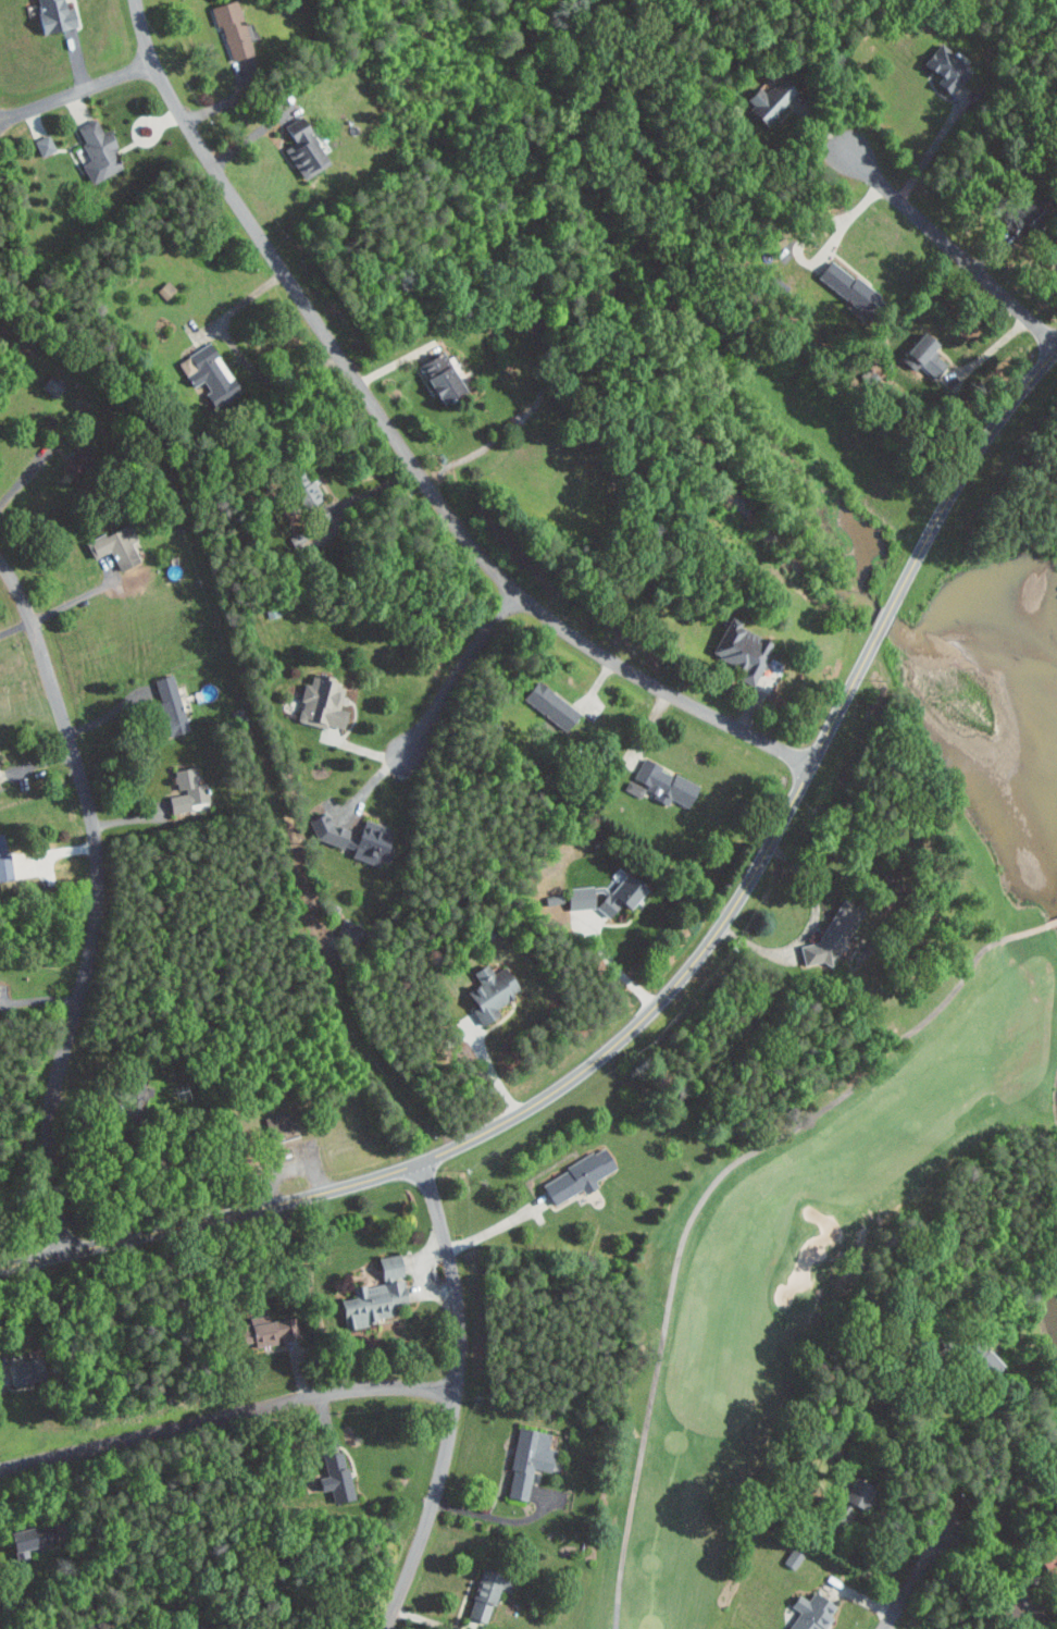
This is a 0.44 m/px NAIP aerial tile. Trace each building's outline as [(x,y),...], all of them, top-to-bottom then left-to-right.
[(59,0),(32,0),(38,33),(72,26),(68,7),(60,9),(59,0)] [(249,55),(236,0),(233,0),(212,5),(226,61),(249,55)] [(919,66),(937,79),(932,86),(947,97),(970,67),(938,42),(919,66)] [(744,102),(768,124),(797,92),(781,78),(767,93),(759,86),(744,102)] [(771,97),(780,103),(796,87),(813,103),(803,116),(799,113),(779,136),(762,121),(771,114),(762,107),(771,97)] [(87,184),(113,171),(105,153),(115,148),(106,129),(100,132),(93,119),(72,129),(88,160),(78,165),(87,184)] [(283,132),(291,145),(282,150),(300,178),(326,162),(300,121),(283,132)] [(32,140),(39,157),(54,151),(47,134),(32,140)] [(816,278),(868,319),(883,300),(831,259),(816,278)] [(174,291),(167,280),(154,288),(161,299),(174,291)] [(901,353),(931,379),(945,363),(930,350),(936,344),(920,330),(901,353)] [(174,362),(190,388),(200,382),(209,398),(216,394),(220,401),(237,391),(208,342),(174,362)] [(415,364),(433,405),(460,393),(441,351),(415,364)] [(39,386),(54,398),(62,387),(47,375),(39,386)] [(303,482),(300,472),(286,476),(295,508),(318,502),(312,480),(303,482)] [(129,532),(87,533),(88,554),(130,553),(129,532)] [(768,638),(722,620),(708,655),(741,668),(737,679),(750,684),(768,638)] [(187,729),(170,672),(149,678),(166,735),(187,729)] [(342,729),(346,710),(335,708),(340,683),(308,676),(306,683),(300,681),(296,700),(298,700),(294,719),(342,729)] [(575,713),(535,679),(520,696),(560,730),(575,713)] [(683,805),(693,782),(640,758),(626,791),(639,797),(643,789),(653,793),(651,799),(664,805),(668,798),(683,805)] [(169,811),(209,804),(205,782),(198,783),(195,766),(171,769),(175,790),(184,788),(185,793),(166,796),(169,811)] [(304,834),(351,850),(349,855),(381,866),(386,851),(381,850),(389,827),(360,817),(356,829),(311,814),(304,834)] [(563,887),(564,898),(559,895),(544,896),(546,919),(560,918),(567,908),(593,907),(593,906),(605,915),(615,901),(623,907),(638,887),(620,874),(608,891),(599,885),(563,887)] [(855,906),(835,897),(811,954),(831,962),(855,906)] [(462,990),(478,1023),(496,1014),(492,1004),(515,992),(502,966),(489,972),(485,962),(470,970),(476,983),(462,990)] [(537,1181),(548,1204),(580,1188),(581,1192),(595,1185),(592,1178),(612,1168),(603,1149),(537,1181)] [(341,1330),(391,1318),(389,1308),(407,1304),(397,1262),(375,1267),(378,1281),(349,1288),(351,1296),(333,1300),(341,1330)] [(297,1338),(293,1315),(235,1325),(239,1347),(297,1338)] [(983,1374),(994,1361),(972,1343),(961,1355),(983,1374)] [(3,1365),(7,1382),(29,1377),(24,1359),(3,1365)] [(504,1497),(524,1501),(529,1468),(547,1471),(551,1448),(546,1447),(548,1432),(514,1427),(504,1497)] [(354,1497),(341,1449),(321,1455),(325,1472),(315,1475),(319,1492),(331,1488),(335,1502),(354,1497)] [(835,1516),(854,1522),(865,1483),(847,1478),(835,1516)] [(35,1547),(31,1527),(9,1532),(13,1552),(35,1547)] [(37,1545),(47,1542),(43,1527),(33,1529),(37,1545)] [(1056,1580),(1056,1549),(1043,1557),(1056,1580)] [(484,1623),(495,1587),(503,1590),(507,1577),(477,1568),(463,1617),(484,1623)] [(809,1592),(804,1600),(794,1593),(787,1605),(796,1610),(785,1628),(819,1628),(833,1606),(809,1592)]
